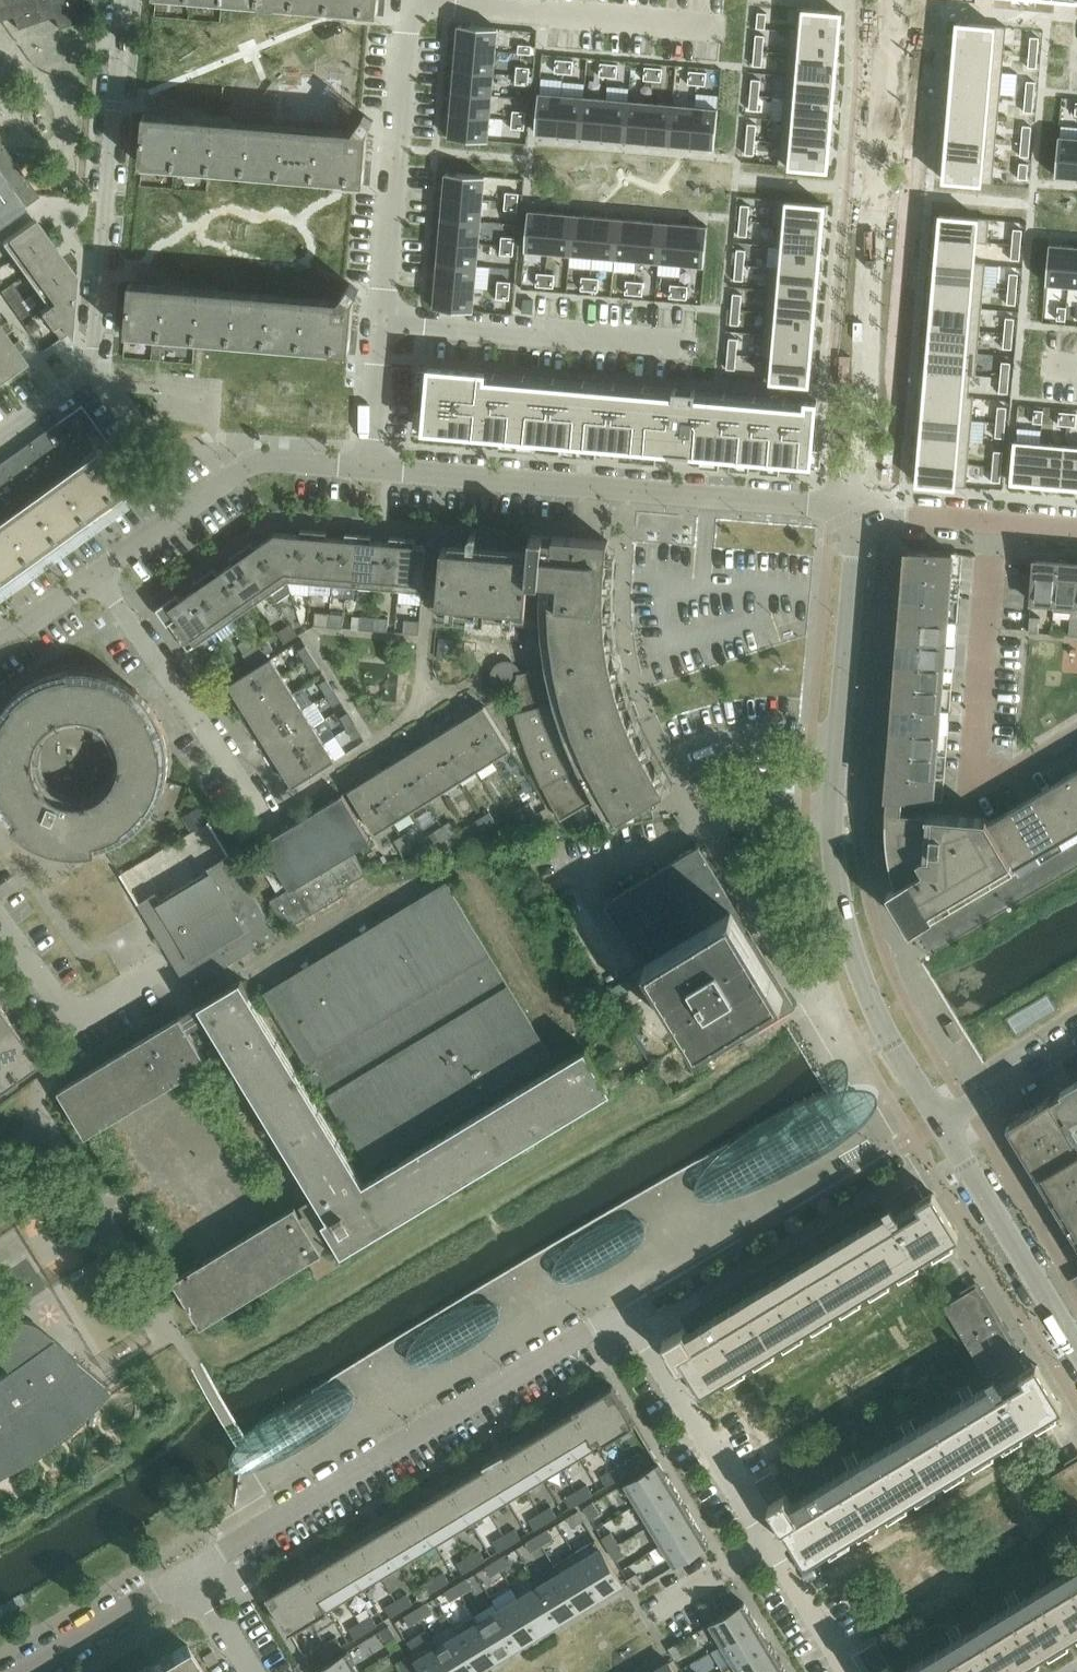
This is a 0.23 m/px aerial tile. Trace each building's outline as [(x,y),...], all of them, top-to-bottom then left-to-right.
[(15,16),(19,29),(56,16),(60,28),(98,15),(93,0),(0,0),(0,21),(15,16)] [(223,0),(227,1),(227,0),(348,10),(378,13),(379,0),(218,0),(223,0)] [(791,30),(791,31),(840,35),(842,12),(798,8),(796,30),(791,30)] [(759,12),(757,28),(766,29),(767,13),(759,12)] [(958,23),(956,45),(995,49),(997,26),(958,23)] [(460,24),(458,48),(496,51),(499,28),(460,24)] [(520,31),(520,40),(533,41),(534,32),(520,31)] [(791,31),(789,53),(838,57),(840,35),(791,31)] [(757,35),(755,50),(764,51),(765,36),(757,35)] [(1031,39),(1030,52),(1039,53),(1040,39),(1031,39)] [(956,45),(954,68),(993,71),(995,49),(956,45)] [(458,48),(456,70),(495,73),(496,51),(458,48)] [(755,50),(754,65),(763,66),(764,51),(755,50)] [(1030,52),(1029,65),(1037,66),(1039,53),(1030,52)] [(789,53),(787,75),(836,80),(838,57),(789,53)] [(557,59),(556,72),(564,73),(565,60),(557,59)] [(565,60),(564,73),(573,74),(574,61),(565,60)] [(601,63),(600,76),(609,77),(610,64),(601,63)] [(610,64),(609,77),(617,78),(619,65),(610,64)] [(517,67),(517,75),(530,77),(531,68),(517,67)] [(646,67),(644,80),(653,81),(654,68),(646,67)] [(654,68),(653,81),(662,82),(663,68),(654,68)] [(954,68),(952,90),(991,93),(993,71),(954,68)] [(456,70),(454,92),(493,96),(495,73),(456,70)] [(690,71),(689,84),(697,85),(699,72),(690,71)] [(699,72),(697,85),(706,86),(707,72),(699,72)] [(517,75),(516,84),(529,85),(530,77),(517,75)] [(787,75),(785,97),(834,102),(836,80),(787,75)] [(753,79),(751,95),(760,95),(762,80),(753,79)] [(1027,83),(1026,96),(1035,97),(1036,84),(1027,83)] [(952,90),(950,112),(989,115),(991,93),(952,90)] [(454,92),(452,114),(491,118),(493,96),(454,92)] [(539,93),(536,132),(559,134),(562,95),(539,93)] [(562,95),(559,134),(581,136),(585,97),(562,95)] [(751,95),(750,110),(759,111),(760,95),(751,95)] [(1026,96),(1025,110),(1033,110),(1035,97),(1026,96)] [(585,97),(581,136),(603,138),(607,99),(585,97)] [(785,97),(783,120),(832,124),(834,102),(785,97)] [(607,99),(603,138),(626,140),(629,101),(607,99)] [(629,101),(626,140),(648,142),(651,103),(629,101)] [(651,103),(648,142),(670,144),(673,105),(651,103)] [(673,105),(670,144),(692,146),(696,107),(673,105)] [(696,107),(692,146),(715,148),(719,109),(696,107)] [(513,111),(513,120),(526,121),(527,112),(513,111)] [(950,112),(948,134),(987,138),(989,115),(950,112)] [(145,113),(141,164),(209,169),(212,170),(212,169),(301,176),(317,178),(334,179),(364,182),(366,159),(368,132),(367,132),(367,130),(368,130),(374,121),(365,115),(363,118),(359,123),(359,124),(354,131),(339,129),(245,122),(223,120),(185,117),(181,113),(177,116),(148,114),(148,113),(145,113)] [(452,114),(450,138),(489,141),(491,118),(452,114)] [(513,120),(512,129),(525,130),(526,121),(513,120)] [(783,120),(781,142),(830,146),(832,124),(783,120)] [(749,124),(747,139),(756,140),(758,124),(749,124)] [(1023,127),(1022,141),(1031,141),(1032,128),(1023,127)] [(948,134),(946,156),(985,160),(987,138),(948,134)] [(1056,175),(1076,177),(1076,138),(1060,136),(1056,175)] [(747,139),(746,154),(755,155),(756,140),(747,139)] [(3,222),(24,207),(39,196),(39,195),(29,181),(19,167),(16,163),(11,156),(9,153),(6,149),(0,141),(0,224),(3,222)] [(1022,141),(1021,154),(1030,155),(1031,141),(1022,141)] [(781,142),(779,165),(828,169),(830,146),(781,142)] [(946,156),(944,179),(983,182),(985,160),(946,156)] [(1020,163),(1019,176),(1028,177),(1029,164),(1020,163)] [(447,173),(445,196),(484,199),(486,176),(447,173)] [(506,192),(506,201),(519,202),(520,193),(506,192)] [(445,196),(443,218),(482,221),(484,199),(445,196)] [(776,200),(774,223),(823,228),(825,204),(776,200)] [(506,201),(505,210),(518,211),(519,202),(506,201)] [(742,205),(740,220),(749,221),(751,206),(742,205)] [(529,211),(525,250),(549,252),(552,213),(529,211)] [(552,213),(549,252),(571,254),(574,215),(552,213)] [(574,215),(571,254),(593,256),(596,217),(574,215)] [(941,215),(939,238),(988,242),(990,219),(941,215)] [(31,220),(2,241),(3,242),(14,258),(47,234),(41,226),(35,217),(31,220)] [(596,217),(593,256),(615,258),(619,219),(596,217)] [(443,218),(441,240),(480,244),(482,221),(443,218)] [(619,219),(615,258),(637,260),(641,221),(619,219)] [(740,220),(739,236),(748,237),(749,221),(740,220)] [(641,221),(637,260),(660,261),(663,223),(641,221)] [(663,223),(660,261),(682,263),(685,224),(663,223)] [(774,223),(774,224),(779,225),(777,246),(821,250),(823,228),(774,223)] [(685,224),(682,263),(705,265),(709,227),(685,224)] [(1014,231),(1013,244),(1022,245),(1023,232),(1014,231)] [(47,234),(14,258),(25,274),(59,250),(53,243),(47,234)] [(502,237),(502,245),(515,247),(516,238),(502,237)] [(939,238),(937,260),(986,264),(986,263),(976,262),(978,242),(988,243),(988,242),(939,238)] [(441,240),(439,262),(478,266),(480,244),(441,240)] [(1013,244),(1012,257),(1021,258),(1022,245),(1013,244)] [(1050,244),(1047,283),(1069,285),(1073,247),(1050,244)] [(502,245),(501,254),(514,255),(515,247),(502,245)] [(770,267),(770,268),(819,272),(821,250),(777,246),(777,247),(782,247),(780,268),(770,267)] [(59,250),(25,274),(37,290),(70,266),(64,258),(59,250)] [(738,250),(736,265),(745,266),(747,250),(738,250)] [(937,260),(935,282),(984,287),(986,264),(937,260)] [(439,262),(437,285),(476,288),(478,266),(439,262)] [(736,265),(735,280),(744,281),(745,266),(736,265)] [(70,266),(37,290),(47,305),(75,286),(76,275),(70,266)] [(770,268),(768,290),(817,294),(819,272),(770,268)] [(538,273),(537,286),(546,287),(547,274),(538,273)] [(547,274),(546,287),(554,288),(555,275),(547,274)] [(1010,275),(1009,289),(1018,289),(1019,276),(1010,275)] [(582,277),(581,290),(590,291),(591,278),(582,277)] [(591,278),(590,291),(599,292),(600,278),(591,278)] [(499,281),(498,290),(511,291),(512,282),(499,281)] [(627,281),(626,294),(634,295),(636,282),(627,281)] [(127,332),(126,333),(162,336),(198,339),(198,338),(204,339),(213,339),(310,347),(316,348),(318,348),(350,351),(352,328),(354,301),(353,301),(353,299),(360,290),(351,284),(348,287),(344,293),(339,300),(325,299),(283,295),(231,291),(201,288),(171,286),(167,282),(163,285),(134,283),(134,282),(132,282),(131,282),(130,287),(127,330),(127,332)] [(636,282),(634,295),(643,296),(644,282),(636,282)] [(935,282),(933,304),(982,309),(984,287),(935,282)] [(437,285),(435,308),(474,311),(476,288),(437,285)] [(671,285),(670,298),(679,299),(680,285),(671,285)] [(680,285),(679,299),(687,299),(689,286),(680,285)] [(47,305),(40,311),(60,338),(60,339),(68,333),(71,336),(71,335),(71,331),(75,286),(47,305)] [(1009,289),(1008,302),(1017,303),(1018,289),(1009,289)] [(498,290),(497,298),(510,300),(511,291),(498,290)] [(768,290),(766,312),(815,317),(817,294),(768,290)] [(734,294),(732,309),(741,310),(743,295),(734,294)] [(933,304),(931,327),(980,331),(982,309),(933,304)] [(1059,307),(1058,320),(1066,321),(1068,307),(1059,307)] [(732,309),(731,325),(740,325),(741,310),(732,309)] [(766,312),(764,334),(813,339),(815,317),(766,312)] [(1006,320),(1005,333),(1014,334),(1015,320),(1006,320)] [(1,325),(0,325),(0,353),(14,343),(6,333),(12,329),(6,321),(1,325)] [(931,327),(929,349),(978,353),(980,331),(931,327)] [(1005,333),(1004,346),(1013,347),(1014,334),(1005,333)] [(764,334),(762,357),(811,361),(813,339),(764,334)] [(0,353),(0,382),(28,362),(19,351),(25,347),(19,339),(14,343),(0,353)] [(730,339),(728,354),(737,355),(739,339),(730,339)] [(929,349),(927,371),(976,375),(978,353),(929,349)] [(728,354),(727,369),(736,370),(737,355),(728,354)] [(762,357),(762,358),(767,358),(765,380),(809,384),(811,361),(762,357)] [(1002,364),(1001,377),(1010,378),(1011,365),(1002,364)] [(427,398),(424,430),(481,435),(489,435),(520,438),(550,441),(580,443),(610,446),(640,449),(669,451),(691,453),(720,456),(750,458),(780,461),(812,464),(817,401),(807,401),(807,407),(785,405),(755,402),(725,400),(696,397),(697,390),(674,388),(674,395),(645,393),(615,390),(585,387),(555,385),(525,382),(494,380),(486,379),(486,372),(430,367),(427,398)] [(927,371),(925,393),(975,397),(975,396),(969,396),(971,376),(976,376),(976,375),(927,371)] [(1001,377),(1000,391),(1009,391),(1010,378),(1001,377)] [(925,393),(923,415),(973,420),(975,397),(925,393)] [(26,561),(26,562),(28,560),(27,560),(54,541),(56,540),(82,521),(82,520),(104,505),(110,500),(136,481),(81,405),(54,424),(56,427),(44,435),(41,433),(26,444),(28,446),(15,456),(13,453),(0,463),(0,580),(26,561)] [(999,408),(997,422),(1006,422),(1007,409),(999,408)] [(1035,410),(1034,423),(1043,424),(1044,410),(1035,410)] [(1060,412),(1059,425),(1067,426),(1069,412),(1060,412)] [(1067,426),(1076,426),(1076,418),(1076,413),(1069,412),(1067,426)] [(923,415),(921,438),(971,442),(973,420),(923,415)] [(997,422),(996,435),(1005,436),(1006,422),(997,422)] [(921,438),(919,460),(969,464),(971,442),(921,438)] [(1015,441),(1012,482),(1037,484),(1041,443),(1015,441)] [(1041,443),(1037,484),(1062,487),(1066,445),(1041,443)] [(1062,487),(1076,488),(1076,446),(1066,445),(1062,487)] [(995,453),(994,466),(1002,467),(1003,454),(995,453)] [(919,460),(917,483),(967,487),(967,486),(969,464),(919,460)] [(994,466),(992,479),(1001,480),(1002,467),(994,466)] [(289,581),(310,582),(315,530),(302,529),(302,535),(277,533),(276,534),(289,581)] [(310,582),(332,584),(336,538),(328,537),(328,531),(315,530),(310,582)] [(332,584),(355,586),(359,533),(347,532),(346,539),(336,538),(332,584)] [(355,586),(377,588),(381,542),(372,541),(373,535),(359,533),(355,586)] [(241,550),(271,593),(289,581),(276,534),(256,548),(252,542),(241,550)] [(526,618),(526,617),(530,579),(551,581),(550,599),(552,633),(554,648),(557,666),(520,673),(519,671),(518,669),(517,668),(516,666),(515,665),(513,664),(510,663),(508,662),(506,663),(504,663),(502,663),(501,664),(499,665),(498,667),(497,668),(496,670),(495,671),(495,673),(494,675),(494,677),(495,679),(496,681),(496,682),(498,684),(499,685),(500,686),(502,687),(504,688),(506,688),(508,688),(510,688),(513,701),(514,707),(517,716),(519,724),(522,735),(526,745),(529,753),(533,763),(538,775),(544,788),(555,809),(561,820),(605,794),(615,812),(610,815),(609,815),(613,822),(614,823),(615,823),(617,824),(618,823),(619,822),(620,821),(620,820),(619,818),(638,807),(639,809),(639,811),(657,808),(657,806),(654,807),(650,800),(654,798),(665,789),(650,763),(638,741),(631,724),(629,718),(624,707),(618,687),(617,683),(611,659),(610,655),(607,630),(605,601),(606,597),(606,571),(609,541),(532,534),(530,548),(531,548),(530,554),(443,547),(438,610),(526,618)] [(390,543),(381,542),(377,588),(399,590),(403,537),(391,536),(390,543)] [(403,537),(399,590),(423,592),(427,546),(416,545),(417,538),(403,537)] [(906,572),(951,576),(952,553),(908,549),(906,572)] [(271,593),(241,550),(231,557),(234,562),(226,568),(253,606),(271,593)] [(1032,601),(1055,603),(1058,561),(1035,560),(1032,601)] [(1055,603),(1072,605),(1071,620),(1076,621),(1076,605),(1076,563),(1058,561),(1055,603)] [(204,575),(234,618),(253,606),(226,568),(219,573),(216,568),(204,575)] [(904,594),(949,598),(951,576),(906,572),(904,594)] [(198,588),(190,593),(216,631),(234,618),(204,575),(194,582),(198,588)] [(216,631),(190,593),(183,598),(179,593),(158,608),(169,624),(170,623),(189,650),(216,631)] [(902,617),(947,620),(949,598),(904,594),(902,617)] [(314,626),(329,627),(330,614),(315,612),(314,626)] [(330,614),(329,627),(343,628),(344,615),(330,614)] [(359,629),(373,631),(374,617),(360,616),(359,629)] [(1029,632),(1040,633),(1041,617),(1030,616),(1029,632)] [(374,617),(373,631),(388,632),(389,619),(374,617)] [(902,617),(900,639),(945,643),(947,620),(902,617)] [(403,633),(419,634),(420,621),(405,620),(403,633)] [(278,633),(285,644),(298,636),(291,625),(278,633)] [(255,647),(262,658),(274,651),(267,639),(255,647)] [(899,661),(943,665),(945,643),(900,639),(899,661)] [(298,651),(305,662),(313,657),(306,646),(298,651)] [(262,658),(255,647),(243,654),(250,666),(262,658)] [(313,657),(305,662),(312,673),(320,669),(313,657)] [(230,685),(241,702),(283,676),(272,658),(230,685)] [(222,667),(229,678),(242,670),(235,659),(222,667)] [(899,661),(897,683),(941,687),(943,665),(899,661)] [(77,853),(86,853),(96,852),(98,851),(98,849),(101,848),(109,846),(116,843),(122,840),(129,836),(137,830),(144,823),(149,817),(156,808),(159,802),(162,796),(164,790),(166,784),(168,778),(169,771),(169,765),(169,758),(169,752),(168,745),(167,739),(165,731),(162,724),(160,718),(156,711),(152,706),(147,700),(143,695),(138,691),(133,687),(128,683),(120,679),(112,675),(106,673),(98,671),(88,669),(78,669),(68,669),(60,671),(52,673),(44,675),(37,679),(30,683),(24,687),(17,692),(12,698),(9,701),(4,707),(0,714),(0,806),(3,811),(9,819),(15,825),(14,827),(20,832),(26,837),(34,842),(41,845),(45,847),(50,849),(56,850),(61,851),(69,853),(77,853)] [(241,702),(251,719),(294,692),(283,676),(241,702)] [(319,684),(326,695),(334,691),(327,680),(319,684)] [(897,683),(895,705),(940,709),(941,687),(897,683)] [(334,691),(326,695),(333,707),(341,702),(334,691)] [(294,692),(251,719),(261,736),(304,709),(294,692)] [(322,699),(311,704),(333,755),(344,750),(322,699)] [(893,727),(938,731),(940,709),(895,705),(893,727)] [(467,717),(494,760),(512,749),(485,706),(467,717)] [(304,709),(261,736),(272,752),(314,726),(304,709)] [(340,718),(347,729),(355,724),(348,713),(340,718)] [(451,728),(477,770),(494,760),(467,717),(451,728)] [(355,724),(347,729),(354,740),(362,735),(355,724)] [(314,726),(272,752),(282,769),(325,743),(314,726)] [(938,731),(893,727),(892,749),(936,754),(938,731)] [(434,738),(460,781),(477,770),(451,728),(434,738)] [(434,738),(417,748),(444,791),(460,781),(434,738)] [(325,743),(282,769),(293,787),(336,760),(325,743)] [(417,748),(401,759),(427,801),(444,791),(417,748)] [(890,771),(934,776),(936,754),(892,749),(890,771)] [(401,759),(384,769),(410,812),(427,801),(401,759)] [(410,812),(384,769),(367,779),(394,822),(410,812)] [(934,776),(890,771),(888,796),(887,811),(887,818),(887,824),(887,830),(887,839),(888,847),(889,855),(891,866),(892,871),(894,877),(896,883),(896,885),(888,889),(911,928),(934,914),(930,908),(949,897),(950,899),(1011,863),(989,822),(990,822),(987,817),(902,810),(903,796),(932,799),(934,776)] [(1053,785),(1076,824),(1076,825),(1076,776),(1075,772),(1073,773),(1062,779),(1053,785)] [(394,822),(367,779),(349,790),(376,833),(394,822)] [(1032,797),(1055,837),(1056,839),(1058,841),(1076,830),(1076,825),(1076,824),(1053,785),(1051,786),(1041,792),(1032,797)] [(270,900),(288,928),(345,894),(341,887),(366,872),(354,851),(369,842),(371,841),(342,794),(340,795),(341,796),(264,842),(262,843),(290,888),(270,900)] [(1019,804),(1010,810),(1034,849),(1035,851),(1036,854),(1037,854),(1057,842),(1058,841),(1056,839),(1055,837),(1032,797),(1030,798),(1019,804)] [(523,807),(530,818),(538,813),(531,802),(523,807)] [(530,818),(523,807),(516,811),(522,823),(530,818)] [(990,822),(989,822),(1011,863),(1012,865),(1014,867),(1015,866),(1035,854),(1036,854),(1035,851),(1034,849),(1010,810),(1009,811),(998,817),(990,822)] [(483,816),(490,828),(497,823),(490,812),(483,816)] [(490,828),(483,816),(475,821),(482,832),(490,828)] [(442,826),(450,837),(457,833),(450,821),(442,826)] [(450,837),(442,826),(435,831),(442,842),(450,837)] [(402,836),(409,847),(417,842),(410,831),(402,836)] [(409,847),(402,836),(395,840),(402,852),(409,847)] [(606,902),(703,1062),(791,1009),(797,1004),(796,1003),(795,1003),(700,847),(701,846),(700,844),(694,849),(606,902)] [(161,948),(165,946),(190,988),(190,987),(192,990),(280,935),(279,934),(231,854),(206,870),(207,872),(161,900),(157,893),(139,903),(159,936),(155,938),(161,948)] [(313,1070),(301,1076),(250,993),(251,992),(243,979),(201,1004),(209,1019),(210,1019),(321,1203),(320,1203),(320,1204),(301,1215),(295,1205),(174,1279),(202,1324),(323,1251),(321,1247),(335,1239),(343,1253),(374,1233),(374,1232),(596,1097),(596,1098),(611,1089),(586,1046),(570,1056),(571,1057),(365,1182),(361,1176),(361,1177),(311,1093),(323,1086),(370,1163),(481,1095),(483,1099),(501,1088),(498,1084),(549,1053),(446,882),(266,992),(313,1070)] [(21,1029),(19,1030),(7,1015),(0,1020),(0,1044),(21,1029)] [(209,1061),(181,1016),(181,1015),(59,1089),(87,1134),(95,1130),(209,1061)] [(30,1047),(20,1032),(22,1030),(21,1029),(0,1044),(0,1068),(30,1047)] [(0,1068),(0,1091),(2,1093),(18,1082),(45,1062),(44,1061),(42,1063),(30,1047),(0,1068)] [(852,1071),(253,1418),(278,1459),(885,1105),(852,1071)] [(1053,1100),(1051,1098),(1052,1098),(1051,1096),(1011,1120),(1015,1127),(1010,1131),(1076,1242),(1076,1086),(1053,1100)] [(692,1343),(691,1340),(689,1338),(678,1344),(680,1346),(678,1347),(703,1387),(917,1257),(923,1267),(954,1248),(948,1238),(958,1232),(933,1191),(913,1203),(905,1189),(882,1203),(893,1222),(692,1343)] [(770,1472),(755,1481),(781,1524),(784,1522),(806,1559),(1021,1428),(1026,1438),(1058,1419),(977,1285),(944,1305),(995,1388),(794,1510),(770,1472)] [(91,1401),(101,1390),(105,1385),(106,1386),(107,1385),(61,1346),(61,1345),(35,1324),(31,1322),(27,1321),(22,1320),(18,1320),(13,1321),(9,1322),(6,1325),(2,1327),(0,1330),(0,1358),(1,1360),(6,1369),(0,1374),(0,1468),(13,1461),(21,1457),(28,1452),(35,1448),(42,1443),(48,1439),(54,1434),(60,1429),(66,1425),(71,1420),(81,1411),(91,1401)] [(633,1418),(611,1382),(591,1393),(614,1430),(633,1418)] [(614,1430),(591,1393),(574,1404),(575,1407),(596,1441),(614,1430)] [(596,1441),(575,1407),(557,1418),(578,1452),(596,1441)] [(578,1452),(557,1418),(539,1429),(561,1463),(578,1452)] [(561,1463),(539,1429),(522,1440),(543,1474),(561,1463)] [(543,1474),(522,1440),(504,1451),(525,1485),(543,1474)] [(639,1449),(628,1456),(633,1465),(644,1459),(639,1449)] [(525,1485),(504,1451),(486,1462),(507,1496),(525,1485)] [(658,1458),(623,1479),(636,1500),(671,1479),(658,1458)] [(1048,1476),(1076,1524),(1076,1459),(1048,1476)] [(507,1496),(486,1462),(468,1473),(489,1507),(507,1496)] [(624,1471),(619,1462),(608,1469),(613,1478),(624,1471)] [(613,1478),(608,1469),(596,1475),(602,1485),(613,1478)] [(489,1507),(468,1473),(450,1484),(471,1518),(489,1507)] [(671,1479),(636,1500),(649,1520),(683,1499),(671,1479)] [(471,1518),(450,1484),(432,1495),(453,1529),(471,1518)] [(593,1494),(587,1485),(576,1491),(582,1501),(593,1494)] [(576,1491),(565,1498),(570,1508),(582,1501),(576,1491)] [(453,1529),(432,1495),(414,1506),(435,1541),(453,1529)] [(592,1499),(583,1504),(590,1515),(599,1510),(592,1499)] [(696,1519),(683,1499),(649,1520),(661,1540),(696,1519)] [(435,1541),(414,1506),(396,1517),(417,1552),(435,1541)] [(557,1515),(551,1506),(540,1513),(546,1522),(557,1515)] [(540,1513),(529,1520),(535,1529),(546,1522),(540,1513)] [(567,1514),(556,1521),(562,1530),(573,1523),(567,1514)] [(417,1552),(396,1517),(378,1528),(400,1563),(417,1552)] [(709,1540),(696,1519),(661,1540),(674,1562),(709,1540)] [(545,1528),(551,1537),(562,1530),(556,1521),(545,1528)] [(400,1563),(378,1528),(360,1539),(381,1574),(400,1563)] [(521,1538),(516,1529),(504,1536),(510,1545),(521,1538)] [(611,1529),(601,1534),(608,1545),(618,1540),(611,1529)] [(504,1536),(493,1543),(499,1552),(510,1545),(504,1536)] [(381,1574),(360,1539),(342,1550),(364,1585),(381,1574)] [(527,1539),(516,1546),(522,1555),(533,1548),(527,1539)] [(624,1551),(618,1540),(608,1545),(615,1557),(624,1551)] [(600,1545),(579,1558),(601,1593),(622,1580),(600,1545)] [(505,1552),(511,1562),(522,1555),(516,1546),(505,1552)] [(364,1585),(342,1550),(325,1561),(346,1596),(364,1585)] [(480,1550),(469,1557),(474,1567),(485,1560),(480,1550)] [(469,1557),(457,1564),(463,1573),(474,1567),(469,1557)] [(579,1558),(559,1571),(581,1605),(601,1593),(579,1558)] [(346,1596),(325,1561),(306,1573),(328,1607),(346,1596)] [(487,1563),(476,1570),(482,1580),(493,1573),(487,1563)] [(305,1570),(287,1581),(310,1618),(328,1607),(306,1573),(305,1570)] [(465,1577),(470,1586),(482,1580),(476,1570),(465,1577)] [(643,1581),(636,1570),(627,1576),(634,1587),(643,1581)] [(559,1571),(539,1583),(560,1617),(581,1605),(559,1571)] [(449,1581),(444,1572),(433,1579),(438,1588),(449,1581)] [(1076,1628),(1076,1572),(913,1671),(1005,1671),(1076,1628)] [(433,1579),(422,1586),(427,1595),(438,1588),(433,1579)] [(287,1581),(267,1594),(290,1631),(310,1618),(287,1581)] [(539,1583),(519,1595),(540,1630),(560,1617),(539,1583)] [(447,1588),(436,1595),(441,1604),(453,1597),(447,1588)] [(415,1602),(410,1593),(398,1600),(404,1609),(415,1602)] [(425,1602),(430,1611),(441,1604),(436,1595),(425,1602)] [(519,1595),(499,1608),(520,1642),(540,1630),(519,1595)] [(744,1598),(710,1619),(723,1640),(757,1619),(744,1598)] [(398,1600),(387,1607),(393,1616),(404,1609),(398,1600)] [(499,1608),(479,1620),(500,1655),(520,1642),(499,1608)] [(406,1614),(395,1621),(400,1630),(411,1623),(406,1614)] [(377,1625),(372,1616),(361,1623),(366,1632),(377,1625)] [(770,1639),(757,1619),(723,1640),(735,1660),(770,1639)] [(479,1620),(459,1633),(480,1667),(500,1655),(479,1620)] [(361,1623),(349,1629),(355,1639),(366,1632),(361,1623)] [(396,1635),(389,1624),(380,1630),(387,1641),(396,1635)] [(439,1645),(456,1671),(472,1671),(480,1667),(459,1633),(439,1645)] [(370,1657),(378,1651),(375,1646),(383,1640),(379,1634),(362,1645),(370,1657)] [(337,1637),(326,1644),(331,1653),(343,1646),(337,1637)] [(678,1638),(669,1644),(676,1655),(685,1649),(678,1638)] [(735,1660),(743,1671),(760,1671),(782,1659),(770,1639),(735,1660)] [(187,1644),(140,1671),(204,1671),(187,1644)] [(320,1660),(331,1653),(326,1644),(315,1651),(320,1660)] [(418,1658),(426,1671),(456,1671),(439,1645),(418,1658)] [(314,1670),(315,1671),(358,1671),(361,1670),(348,1649),(314,1670)] [(408,1654),(398,1660),(405,1671),(414,1665),(408,1654)] [(649,1671),(650,1671),(679,1671),(670,1658),(649,1671)] [(782,1659),(760,1671),(790,1671),(782,1659)]
